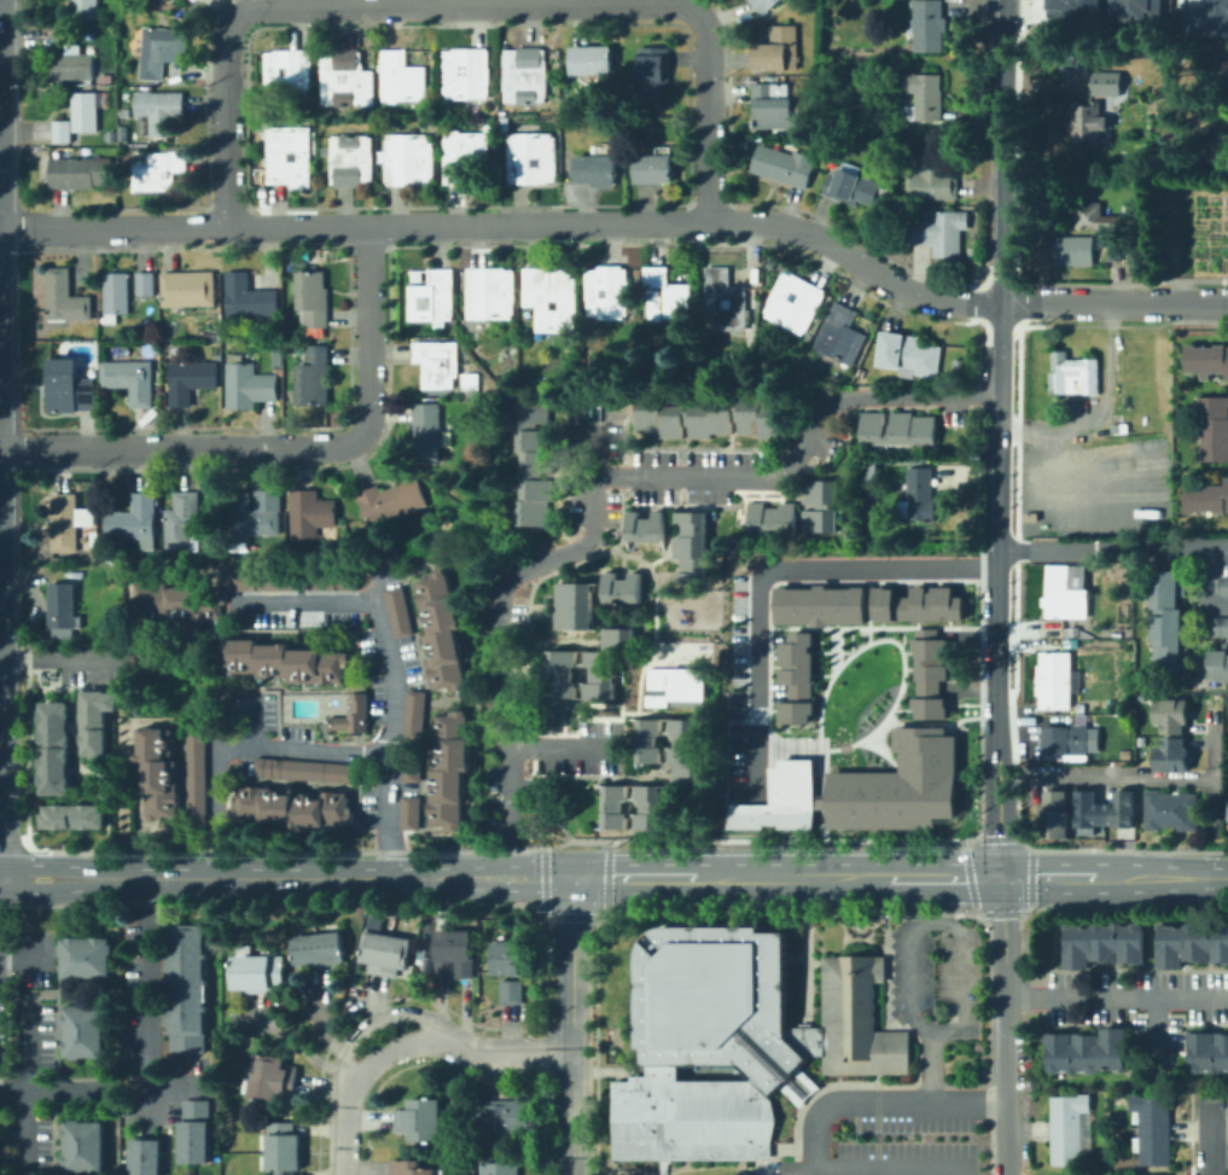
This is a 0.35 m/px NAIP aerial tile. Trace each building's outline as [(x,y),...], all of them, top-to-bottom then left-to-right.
[(72,22),(72,0),(99,0),(99,21),(72,22)] [(764,18),(749,0),(782,0),(769,11),(770,12),(764,18)] [(943,0),(943,18),(947,18),(947,31),(943,31),(943,53),(914,53),(914,34),(906,34),(906,18),(914,18),(914,0),(943,0)] [(1110,8),(1110,0),(1159,0),(1159,21),(1119,21),(1119,10),(1110,8)] [(1201,6),(1201,0),(1227,0),(1227,34),(1182,34),(1182,6),(1201,6)] [(798,25),(799,70),(755,71),(755,45),(770,45),(770,25),(798,25)] [(190,30),(188,54),(165,53),(164,81),(140,80),(144,27),(190,30)] [(76,46),(54,46),(53,28),(75,28),(76,46)] [(880,54),(873,54),(874,45),(881,45),(880,54)] [(612,74),(612,83),(598,83),(598,75),(572,75),(571,47),(612,46),(612,74)] [(542,47),(542,51),(545,51),(545,62),(547,62),(548,97),(546,97),(546,101),(542,101),(542,104),(539,104),(539,105),(519,105),(519,101),(517,101),(517,104),(510,104),(510,101),(507,101),(507,91),(505,91),(505,54),(506,54),(506,51),(519,51),(519,47),(542,47)] [(670,47),(670,76),(665,75),(665,86),(663,86),(663,100),(639,100),(639,64),(633,64),(633,56),(638,56),(638,47),(670,47)] [(359,48),(359,52),(362,52),(362,63),(363,63),(363,70),(374,70),(374,106),(362,106),(362,104),(360,104),(360,106),(355,106),(355,107),(334,107),(334,106),(326,106),(326,104),(324,104),(321,93),(321,54),(322,52),(336,52),(334,48),(359,48)] [(488,51),(490,68),(490,86),(489,94),(488,99),(447,99),(447,95),(444,95),(444,83),(443,83),(443,52),(444,51),(453,51),(453,50),(488,48),(488,51)] [(309,50),(310,54),(312,88),(310,95),(309,100),(270,101),(270,97),(267,97),(267,53),(275,52),(309,50)] [(426,66),(426,101),(398,101),(398,104),(389,104),(389,101),(384,101),(382,97),(382,51),(406,51),(406,66),(426,66)] [(93,78),(54,80),(53,54),(93,53),(93,78)] [(1124,72),(1123,97),(1093,94),(1093,71),(1124,72)] [(943,91),(942,122),(903,121),(903,106),(916,106),(916,93),(906,93),(906,74),(942,75),(941,91),(943,91)] [(799,101),(799,116),(795,116),(793,128),(756,129),(756,115),(753,115),(752,83),(793,83),(801,89),(802,101),(799,101)] [(98,114),(98,132),(72,133),(72,142),(54,142),(53,122),(72,121),(72,93),(98,93),(98,114)] [(186,93),(186,118),(175,118),(175,136),(150,136),(150,118),(135,118),(135,93),(186,93)] [(1106,117),(1106,124),(1104,124),(1102,142),(1075,142),(1075,132),(1070,132),(1070,121),(1073,121),(1073,106),(1101,106),(1102,117),(1106,117)] [(540,126),(540,134),(553,133),(552,138),(555,138),(554,150),(557,179),(554,181),(547,181),(547,185),(510,185),(508,173),(510,134),(518,133),(517,126),(540,126)] [(310,144),(310,188),(305,188),(305,191),(293,191),(293,188),(290,188),(291,184),(268,185),(268,127),(310,127),(310,144)] [(460,133),(489,133),(489,168),(470,168),(470,185),(444,185),(444,140),(446,133),(452,133),(452,130),(460,130),(460,133)] [(361,134),(368,136),(368,138),(372,138),(372,152),(373,152),(373,184),(363,184),(363,187),(336,187),(336,184),(332,184),(331,176),(331,149),(332,147),(332,138),(333,138),(333,136),(341,136),(341,134),(361,134)] [(430,135),(430,139),(432,139),(432,147),(435,147),(435,184),(425,184),(425,185),(388,186),(389,182),(386,182),(386,155),(386,141),(388,141),(388,135),(430,135)] [(761,144),(795,155),(796,151),(817,158),(808,190),(752,171),(761,144)] [(187,151),(187,173),(175,173),(175,191),(134,191),(134,165),(136,165),(136,161),(150,161),(150,153),(163,153),(163,146),(185,146),(185,151),(187,151)] [(671,147),(671,156),(674,155),(674,184),(635,185),(635,156),(657,156),(657,147),(671,147)] [(948,155),(948,174),(959,174),(959,199),(908,200),(908,174),(923,173),(921,155),(948,155)] [(616,156),(616,188),(594,188),(594,184),(576,184),(575,156),(616,156)] [(120,171),(120,182),(112,182),(112,185),(95,185),(95,190),(51,190),(50,158),(112,158),(112,171),(120,171)] [(842,168),(883,184),(881,186),(890,188),(886,199),(879,196),(875,207),(860,200),(856,207),(822,193),(831,173),(838,175),(842,168)] [(1104,203),(1104,216),(1119,216),(1121,204),(1134,204),(1134,216),(1122,215),(1122,229),(1077,229),(1077,217),(1073,217),(1073,211),(1077,211),(1077,203),(1104,203)] [(971,211),(971,231),(962,231),(962,258),(933,257),(933,244),(910,244),(910,217),(933,217),(935,211),(971,211)] [(1095,237),(1095,266),(1055,266),(1055,237),(1095,237)] [(1123,242),(1123,262),(1110,262),(1110,242),(1123,242)] [(979,250),(979,258),(971,258),(971,249),(979,250)] [(625,269),(628,269),(628,280),(629,280),(629,307),(628,307),(628,316),(622,316),(623,321),(599,321),(598,319),(586,319),(584,269),(598,269),(599,266),(625,266),(625,269)] [(692,284),(692,319),(663,319),(663,322),(654,322),(654,319),(648,319),(647,314),(647,268),(671,267),(671,284),(692,284)] [(750,310),(750,325),(747,325),(747,331),(708,331),(706,267),(731,267),(731,286),(747,286),(747,310),(750,310)] [(92,297),(92,320),(47,321),(47,268),(70,268),(71,297),(92,297)] [(514,303),(514,320),(468,320),(468,268),(506,268),(506,271),(516,271),(514,303)] [(577,268),(577,328),(572,328),(572,332),(537,332),(536,307),(524,307),(524,285),(519,285),(519,272),(524,272),(524,268),(577,268)] [(454,269),(454,321),(447,321),(447,324),(438,324),(437,321),(409,321),(409,286),(429,286),(429,269),(454,269)] [(250,271),(250,291),(278,290),(278,315),(227,316),(226,272),(250,271)] [(216,307),(163,308),(162,273),(215,272),(216,307)] [(330,287),(330,327),(298,327),(298,316),(304,316),(304,310),(298,310),(298,272),(326,272),(326,287),(330,287)] [(784,272),(792,277),(793,274),(826,291),(823,295),(826,295),(807,332),(805,331),(803,336),(766,316),(768,314),(764,313),(769,303),(784,272)] [(129,273),(130,314),(116,315),(116,320),(106,320),(107,314),(104,314),(104,273),(129,273)] [(156,273),(156,297),(138,297),(138,273),(156,273)] [(869,337),(854,368),(831,356),(814,348),(836,302),(859,313),(850,327),(869,337)] [(942,348),(937,378),(914,374),(914,378),(900,376),(901,370),(878,366),(883,332),(921,337),(921,344),(942,348)] [(458,342),(458,378),(454,378),(454,388),(424,389),(423,363),(414,363),(414,343),(458,342)] [(1224,344),(1227,344),(1227,382),(1224,382),(1224,372),(1207,372),(1207,379),(1199,379),(1199,372),(1182,372),(1183,343),(1194,343),(1194,345),(1214,345),(1214,343),(1224,343),(1224,344)] [(330,345),(330,403),(319,403),(320,406),(297,406),(297,365),(307,365),(307,345),(330,345)] [(280,351),(281,366),(272,366),(272,351),(280,351)] [(1067,351),(1067,360),(1099,359),(1100,395),(1082,395),(1082,377),(1067,378),(1069,395),(1051,395),(1049,373),(1053,372),(1052,351),(1067,351)] [(94,383),(93,409),(74,409),(72,413),(45,412),(45,357),(74,357),(74,377),(92,378),(92,383),(94,383)] [(962,359),(962,373),(954,373),(954,359),(962,359)] [(152,361),(153,408),(130,408),(130,388),(101,389),(101,362),(152,361)] [(217,362),(217,389),(192,389),(192,408),(170,408),(170,362),(217,362)] [(278,374),(278,401),(256,401),(256,409),(227,409),(227,363),(255,363),(256,374),(278,374)] [(1198,396),(1227,396),(1227,460),(1198,459),(1198,396)] [(663,407),(711,407),(711,401),(762,401),(762,408),(786,408),(786,441),(761,441),(760,435),(711,435),(712,440),(689,440),(689,427),(686,427),(686,440),(662,440),(662,434),(638,434),(638,401),(663,401),(663,407)] [(551,402),(551,425),(539,425),(539,431),(549,431),(549,452),(554,452),(554,475),(541,475),(541,481),(554,481),(553,502),(548,502),(549,527),(516,527),(516,500),(520,500),(522,452),(517,452),(518,402),(551,402)] [(441,403),(441,464),(414,464),(414,441),(411,441),(411,425),(414,425),(414,405),(441,403)] [(885,425),(892,425),(892,412),(913,413),(913,415),(936,415),(936,446),(862,446),(862,413),(885,413),(885,425)] [(936,501),(936,523),(930,522),(908,522),(908,469),(932,469),(932,501),(936,501)] [(1223,476),(1227,476),(1227,510),(1224,510),(1224,512),(1203,512),(1203,510),(1194,510),(1194,511),(1182,511),(1182,483),(1223,483),(1223,476)] [(419,478),(430,506),(369,528),(357,494),(378,487),(380,491),(419,478)] [(838,482),(837,533),(804,533),(804,511),(816,511),(816,504),(804,504),(805,481),(838,482)] [(252,512),(256,512),(256,490),(281,490),(283,512),(280,512),(280,513),(286,513),(287,527),(280,527),(281,535),(228,536),(228,490),(251,490),(252,512)] [(336,500),(337,528),(319,528),(319,539),(291,539),(291,490),(319,490),(319,500),(336,500)] [(199,491),(199,552),(190,551),(164,551),(164,510),(174,510),(174,491),(199,491)] [(156,493),(155,539),(105,537),(105,512),(134,513),(134,493),(156,493)] [(94,510),(94,528),(77,528),(77,552),(52,552),(52,494),(78,494),(78,510),(94,510)] [(767,508),(780,508),(780,504),(797,504),(797,534),(749,534),(750,504),(767,504),(767,508)] [(641,519),(654,519),(656,512),(665,512),(664,542),(629,542),(630,512),(641,512),(641,519)] [(710,512),(709,584),(677,584),(677,572),(685,572),(685,559),(677,559),(677,536),(685,537),(685,524),(677,524),(677,512),(710,512)] [(99,547),(100,555),(91,555),(91,548),(99,547)] [(1088,591),(1088,620),(1046,618),(1046,607),(1042,607),(1042,598),(1047,598),(1047,565),(1070,566),(1070,591),(1088,591)] [(1146,569),(1146,599),(1147,599),(1147,606),(1152,606),(1152,615),(1150,613),(1148,636),(1151,636),(1151,644),(1151,659),(1148,659),(1147,670),(1187,671),(1187,645),(1180,645),(1180,632),(1187,632),(1187,620),(1181,620),(1181,606),(1176,606),(1176,593),(1185,593),(1185,582),(1177,582),(1177,569),(1146,569)] [(446,570),(447,575),(449,575),(454,597),(456,597),(464,629),(456,630),(464,662),(462,662),(467,685),(466,685),(466,690),(452,692),(452,687),(436,691),(435,680),(432,681),(430,668),(431,668),(429,658),(432,657),(431,647),(427,648),(425,638),(429,636),(423,606),(421,606),(418,593),(419,592),(417,582),(431,578),(430,574),(446,570)] [(231,590),(283,591),(283,574),(232,573),(231,590)] [(617,581),(630,581),(632,574),(642,574),(641,604),(606,604),(607,574),(618,574),(617,581)] [(1218,575),(1227,575),(1227,595),(1218,595),(1218,575)] [(227,591),(227,605),(223,605),(223,621),(213,621),(213,623),(199,623),(198,621),(187,621),(187,618),(179,618),(179,621),(135,622),(135,606),(132,606),(132,598),(135,598),(135,582),(168,582),(168,588),(200,587),(200,589),(222,589),(222,591),(227,591)] [(82,616),(82,628),(75,628),(75,638),(53,638),(53,629),(48,629),(51,600),(51,583),(76,583),(76,616),(82,616)] [(863,586),(863,623),(834,623),(827,623),(827,626),(810,626),(810,623),(804,623),(774,623),(774,586),(787,586),(787,588),(791,588),(813,588),(813,583),(825,583),(825,588),(846,588),(851,588),(851,586),(863,586)] [(871,617),(871,587),(881,587),(881,584),(883,584),(891,584),(891,587),(892,595),(909,595),(909,586),(925,586),(925,591),(927,591),(929,591),(929,584),(941,584),(941,583),(943,583),(950,583),(950,595),(961,595),(961,620),(948,620),(948,616),(947,616),(942,616),(942,620),(924,620),(924,621),(915,621),(909,621),(909,620),(892,620),(892,622),(880,622),(880,621),(879,621),(872,621),(872,617),(871,617)] [(595,584),(594,630),(559,630),(560,584),(595,584)] [(414,635),(395,639),(385,592),(405,587),(414,635)] [(325,610),(325,630),(270,630),(270,610),(325,610)] [(1204,616),(1227,616),(1227,636),(1204,636),(1204,616)] [(635,629),(635,653),(616,653),(616,700),(586,700),(587,684),(592,684),(592,668),(586,668),(587,652),(605,652),(605,629),(635,629)] [(915,698),(910,698),(910,709),(914,709),(914,719),(945,719),(945,706),(947,706),(947,704),(947,697),(938,697),(938,679),(947,679),(947,663),(941,663),(941,652),(945,652),(945,638),(937,638),(937,629),(914,629),(914,638),(909,638),(909,651),(910,651),(910,652),(910,658),(914,658),(914,665),(912,665),(912,677),(915,677),(915,698)] [(778,642),(778,648),(778,663),(784,663),(784,665),(784,669),(778,669),(778,684),(786,684),(786,700),(779,702),(780,709),(778,709),(778,723),(809,722),(809,721),(813,721),(813,715),(813,702),(810,702),(810,684),(814,684),(814,674),(813,670),(811,670),(811,652),(809,652),(809,651),(808,645),(811,645),(811,632),(788,632),(788,642),(778,642)] [(260,639),(260,645),(291,644),(291,651),(322,650),(322,652),(347,652),(347,653),(350,653),(351,669),(347,669),(347,684),(336,684),(336,686),(321,686),(321,684),(290,685),(290,679),(278,679),(278,676),(272,676),(272,679),(258,679),(258,674),(227,674),(227,640),(260,639)] [(1209,648),(1205,648),(1205,664),(1206,664),(1206,679),(1214,679),(1214,681),(1222,681),(1222,685),(1227,685),(1227,652),(1226,652),(1226,641),(1209,641),(1209,648)] [(578,651),(578,667),(572,667),(572,684),(578,684),(578,699),(569,699),(569,722),(539,722),(540,698),(549,698),(549,651),(578,651)] [(1067,708),(1037,708),(1037,651),(1067,651),(1067,708)] [(705,669),(705,708),(648,708),(650,668),(705,669)] [(81,755),(81,690),(118,690),(120,755),(81,755)] [(427,692),(424,740),(405,739),(408,691),(427,692)] [(368,693),(369,733),(349,733),(349,731),(328,731),(328,717),(349,717),(349,715),(355,715),(354,700),(351,700),(351,693),(368,693)] [(1191,708),(1191,715),(1188,715),(1188,723),(1185,723),(1185,733),(1164,733),(1163,725),(1156,725),(1154,700),(1187,699),(1188,708),(1191,708)] [(66,793),(39,793),(39,786),(37,786),(37,770),(40,770),(40,768),(37,768),(37,751),(39,751),(39,741),(37,741),(37,727),(39,727),(39,723),(37,723),(37,709),(39,709),(39,702),(66,700),(66,793)] [(467,711),(467,716),(470,716),(468,738),(471,738),(471,763),(472,763),(472,773),(466,773),(465,827),(464,827),(464,832),(447,832),(447,827),(432,827),(432,816),(430,816),(430,802),(432,802),(432,791),(436,791),(436,783),(431,783),(432,770),(437,770),(437,740),(436,740),(436,714),(450,714),(450,711),(456,711),(467,711)] [(663,720),(663,737),(658,737),(658,746),(663,748),(663,763),(639,763),(639,719),(663,720)] [(697,721),(697,763),(704,763),(704,789),(673,789),(674,764),(671,764),(671,749),(675,749),(674,735),(671,735),(671,720),(697,721)] [(208,726),(208,832),(188,832),(188,726),(208,726)] [(1089,726),(1088,756),(1042,755),(1043,727),(1064,728),(1064,726),(1089,726)] [(826,770),(826,798),(826,808),(826,828),(935,828),(935,818),(954,818),(954,734),(944,734),(944,731),(944,727),(929,727),(892,727),(892,751),(898,751),(898,770),(895,770),(869,770),(826,770)] [(181,760),(181,775),(179,775),(179,779),(181,779),(182,808),(180,808),(181,819),(167,820),(167,822),(147,824),(147,816),(147,793),(140,793),(140,728),(175,728),(176,760),(181,760)] [(1185,738),(1185,748),(1188,748),(1188,756),(1191,756),(1191,763),(1188,763),(1188,770),(1157,772),(1156,748),(1164,748),(1163,739),(1185,738)] [(423,750),(423,783),(402,783),(403,749),(423,750)] [(362,766),(361,785),(255,778),(256,758),(362,766)] [(728,804),(728,828),(762,828),(762,824),(776,824),(776,827),(811,827),(811,808),(811,798),(811,758),(776,758),(776,767),(768,767),(768,804),(728,804)] [(629,786),(629,802),(624,802),(624,815),(630,815),(630,830),(605,830),(605,786),(629,786)] [(662,786),(662,830),(636,830),(636,815),(642,815),(642,803),(638,803),(638,786),(662,786)] [(272,792),(286,792),(286,787),(297,787),(297,791),(303,791),(303,796),(315,796),(314,801),(326,801),(326,792),(350,792),(350,813),(355,813),(355,825),(350,825),(350,826),(328,826),(328,828),(325,828),(325,833),(292,833),(292,828),(261,827),(261,820),(240,820),(240,818),(235,818),(235,797),(240,797),(240,787),(272,789),(272,792)] [(1071,809),(1071,845),(1043,845),(1043,809),(1046,809),(1046,790),(1069,790),(1069,809),(1071,809)] [(1095,804),(1114,804),(1113,791),(1134,791),(1135,827),(1114,827),(1114,825),(1095,825),(1096,828),(1076,828),(1075,792),(1095,791),(1095,804)] [(1199,793),(1199,812),(1193,812),(1193,831),(1178,831),(1178,827),(1162,827),(1162,831),(1146,831),(1146,791),(1162,791),(1162,793),(1199,793)] [(421,797),(421,830),(401,830),(402,797),(421,797)] [(811,808),(826,808),(826,798),(811,798),(811,808)] [(39,827),(39,812),(42,812),(42,804),(51,804),(51,803),(65,803),(65,804),(78,804),(78,803),(92,803),(103,803),(103,826),(39,827)] [(1064,968),(1064,953),(1065,953),(1065,931),(1065,924),(1072,924),(1072,927),(1092,927),(1096,923),(1102,923),(1106,927),(1113,927),(1113,924),(1123,924),(1123,927),(1130,927),(1134,923),(1140,923),(1145,927),(1145,953),(1143,953),(1143,964),(1119,964),(1119,953),(1117,953),(1117,961),(1090,961),(1090,958),(1089,958),(1089,968),(1064,968)] [(1227,923),(1227,964),(1212,964),(1212,962),(1212,953),(1210,953),(1210,961),(1183,961),(1183,958),(1182,958),(1182,968),(1158,967),(1158,953),(1158,950),(1158,931),(1158,924),(1165,924),(1165,926),(1186,926),(1189,923),(1195,923),(1199,926),(1206,926),(1206,923),(1216,923),(1216,926),(1223,926),(1227,923)] [(205,1053),(170,1053),(170,1026),(167,1026),(167,1004),(170,1004),(171,984),(168,984),(168,942),(171,942),(171,924),(206,925),(205,1053)] [(668,1163),(668,1174),(662,1174),(662,1163),(660,1161),(617,1161),(617,1082),(634,1082),(634,1076),(650,1076),(650,1068),(648,1066),(647,1066),(647,1048),(641,1048),(641,954),(642,948),(645,943),(647,940),(651,935),(654,932),(659,930),(668,927),(763,926),(763,932),(788,932),(790,1028),(795,1028),(801,1028),(802,1023),(815,1023),(815,1028),(825,1028),(823,958),(885,956),(886,982),(878,982),(878,1031),(910,1031),(912,1075),(825,1075),(825,1055),(814,1057),(810,1059),(802,1068),(803,1069),(822,1088),(802,1107),(784,1088),(773,1097),(773,1099),(778,1119),(778,1124),(772,1146),(758,1147),(758,1161),(671,1161),(671,1163),(668,1163)] [(413,940),(407,971),(398,968),(397,978),(367,972),(369,964),(360,961),(366,930),(413,940)] [(473,930),(472,960),(473,979),(455,979),(455,960),(453,960),(454,979),(436,979),(435,959),(437,959),(437,931),(473,930)] [(344,964),(297,968),(295,966),(292,937),(341,932),(344,964)] [(62,978),(62,940),(111,940),(111,978),(62,978)] [(491,975),(491,942),(529,942),(529,975),(491,975)] [(251,956),(263,956),(262,946),(277,946),(277,955),(284,955),(284,990),(272,990),(272,994),(241,994),(241,990),(231,990),(229,956),(237,955),(237,946),(251,946),(251,956)] [(500,1006),(500,982),(522,981),(523,1006),(500,1006)] [(64,1057),(64,1008),(104,1008),(103,1057),(64,1057)] [(1101,1041),(1101,1029),(1125,1029),(1125,1064),(1125,1071),(1099,1071),(1096,1071),(1096,1076),(1086,1076),(1086,1071),(1077,1071),(1077,1075),(1067,1075),(1067,1071),(1044,1071),(1046,1035),(1071,1035),(1071,1046),(1073,1046),(1075,1035),(1090,1035),(1090,1036),(1100,1036),(1100,1040),(1101,1041)] [(1217,1034),(1227,1034),(1227,1070),(1220,1070),(1220,1074),(1210,1074),(1210,1070),(1187,1070),(1188,1034),(1214,1034),(1214,1045),(1217,1045),(1217,1034)] [(256,1053),(286,1058),(285,1064),(298,1066),(293,1100),(280,1098),(279,1104),(248,1099),(249,1093),(241,1092),(245,1076),(251,1077),(252,1075),(245,1074),(248,1057),(255,1058),(256,1053)] [(1052,1097),(1079,1097),(1079,1094),(1092,1094),(1092,1112),(1081,1112),(1082,1130),(1052,1130),(1052,1097)] [(1170,1132),(1140,1132),(1140,1128),(1133,1128),(1133,1112),(1130,1112),(1130,1094),(1170,1094),(1170,1132)] [(441,1099),(440,1142),(409,1142),(409,1132),(395,1132),(395,1110),(411,1110),(409,1099),(441,1099)] [(180,1123),(184,1123),(184,1100),(210,1100),(210,1167),(184,1167),(180,1167),(180,1123)] [(532,1100),(532,1134),(466,1134),(465,1100),(532,1100)] [(64,1173),(64,1122),(101,1122),(101,1173),(64,1173)] [(295,1170),(295,1174),(268,1174),(268,1170),(262,1170),(261,1156),(268,1156),(268,1150),(262,1150),(262,1135),(268,1134),(268,1123),(295,1122),(295,1134),(302,1134),(302,1170),(295,1170)] [(1052,1130),(1082,1130),(1082,1165),(1052,1165),(1052,1130)] [(1140,1132),(1170,1132),(1171,1165),(1140,1167),(1140,1152),(1134,1152),(1134,1138),(1140,1138),(1140,1132)] [(161,1140),(161,1174),(130,1174),(130,1140),(161,1140)] [(443,1170),(443,1174),(391,1174),(391,1161),(420,1161),(420,1169),(436,1169),(443,1170)] [(520,1163),(520,1174),(483,1174),(483,1162),(520,1163)]
